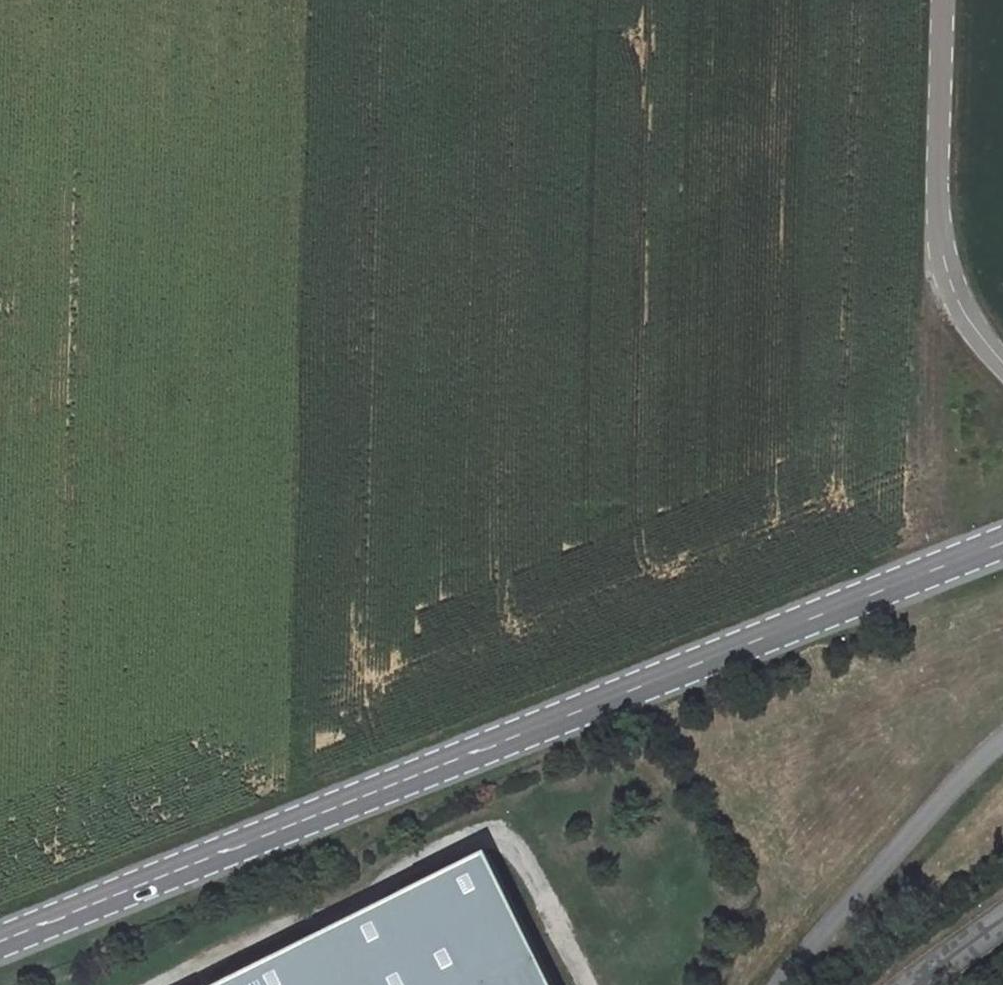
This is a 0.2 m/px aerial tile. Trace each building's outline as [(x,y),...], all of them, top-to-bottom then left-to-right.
[(481,853),(220,984),(537,984),(481,853)]
